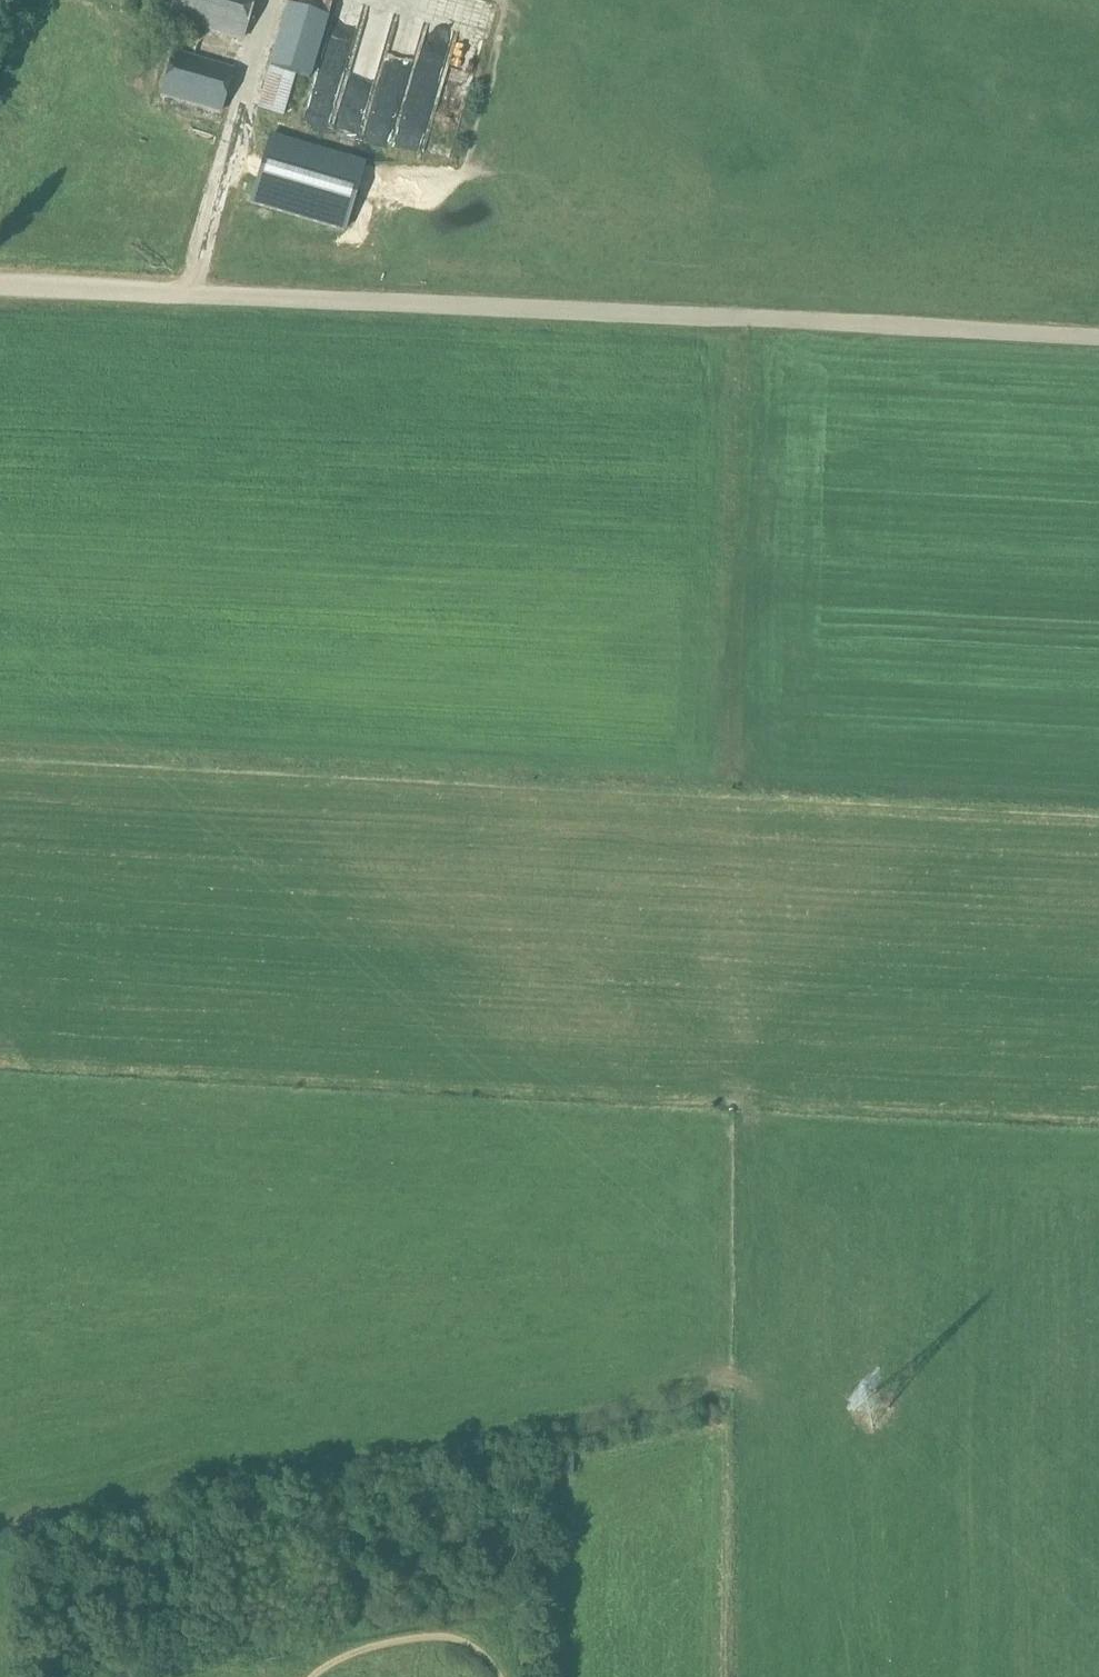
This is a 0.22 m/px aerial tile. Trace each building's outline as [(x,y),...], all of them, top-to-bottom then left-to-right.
[(243,40),(254,0),(173,0),(168,18),(243,40)] [(189,56),(176,99),(221,112),(233,69),(189,56)] [(295,75),(269,67),(256,108),(283,117),(295,75)] [(412,166),(438,73),(420,67),(393,160),(412,166)] [(452,79),(440,109),(457,115),(469,85),(452,79)] [(341,103),(313,99),(308,141),(336,144),(341,103)] [(364,162),(272,135),(251,204),(344,231),(364,162)] [(442,171),(447,149),(423,143),(418,165),(442,171)] [(493,290),(500,272),(487,267),(481,286),(493,290)]
